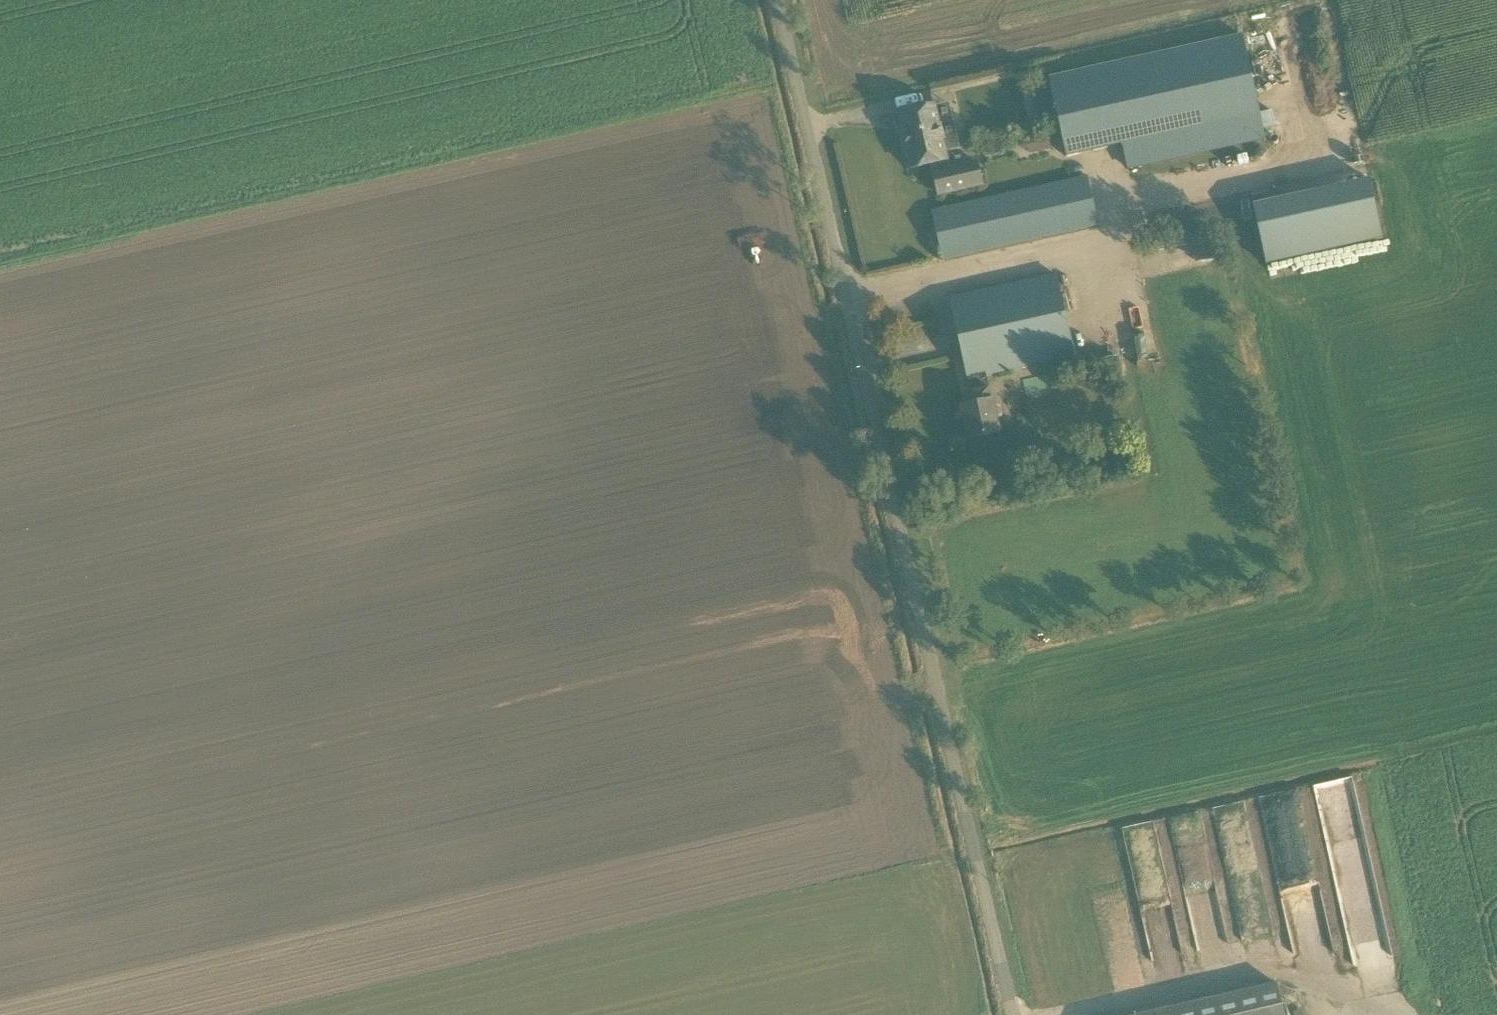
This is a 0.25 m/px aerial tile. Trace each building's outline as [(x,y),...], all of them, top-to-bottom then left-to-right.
[(1067,159),(1123,146),(1129,171),(1265,141),(1242,36),(1049,79),(1067,159)] [(947,170),(945,161),(947,161),(942,140),(946,139),(942,125),(939,126),(934,106),(899,114),(911,169),(932,165),(934,173),(933,173),(938,196),(982,186),(977,163),(947,170)] [(1053,133),(1027,139),(1030,154),(1057,148),(1053,133)] [(932,212),(942,259),(1109,223),(1099,176),(932,212)] [(1253,206),(1266,265),(1383,238),(1370,180),(1253,206)] [(950,298),(968,380),(969,380),(974,405),(963,408),(970,439),(1001,432),(994,401),(992,401),(987,377),(1075,357),(1057,275),(950,298)] [(1277,985),(1146,1014),(1284,1014),(1277,985)]
